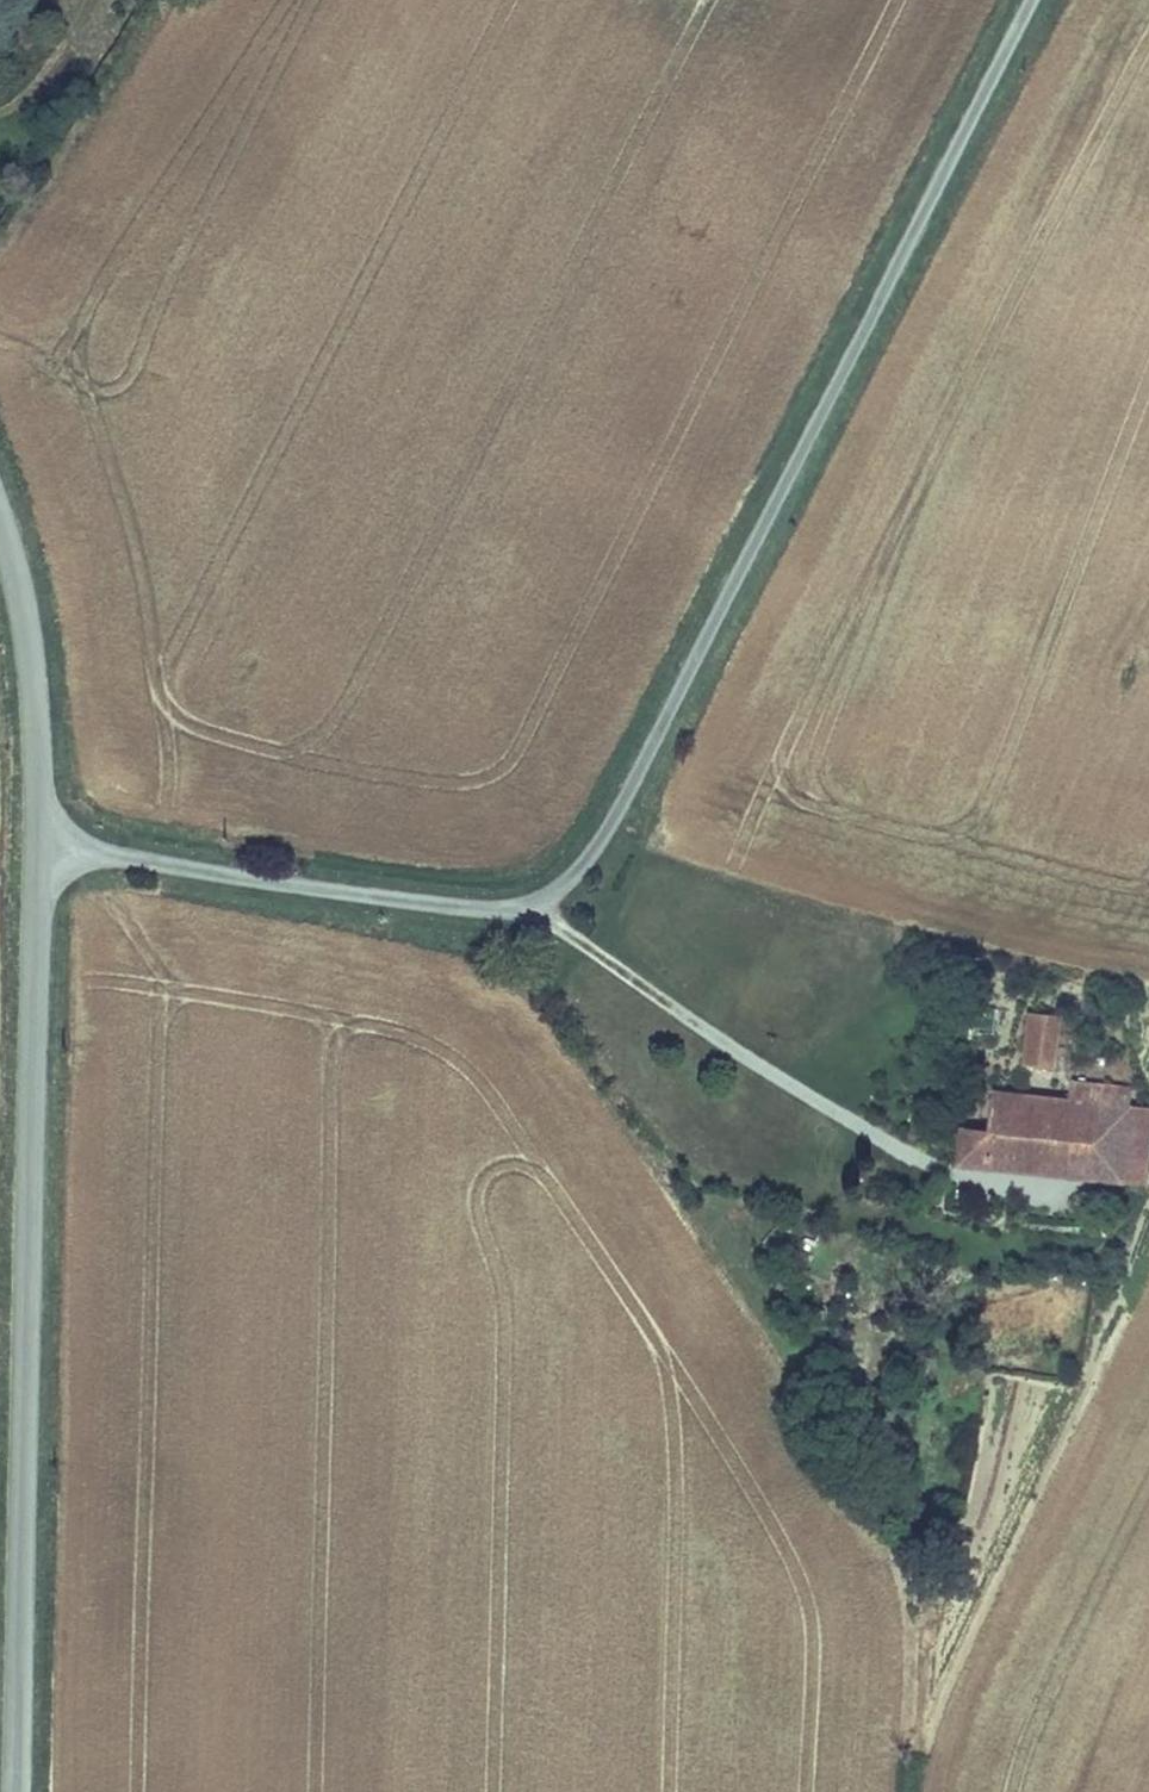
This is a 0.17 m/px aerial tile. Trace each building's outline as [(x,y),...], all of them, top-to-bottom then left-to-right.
[(972,1003),(958,1003),(957,1021),(971,1021),(972,1003)] [(1047,1017),(1033,1016),(1031,1068),(1058,1068),(1060,1032),(1047,1032),(1047,1017)] [(1071,1082),(1070,1100),(1091,1101),(1116,1102),(1117,1084),(1071,1082)] [(1058,1173),(1088,1174),(1091,1101),(1070,1100),(990,1096),(988,1135),(962,1134),(960,1169),(1036,1172),(1038,1140),(1060,1141),(1058,1173)] [(1091,1101),(1088,1174),(1138,1176),(1143,1104),(1116,1102),(1091,1101)] [(1036,1172),(1058,1173),(1060,1141),(1038,1140),(1036,1172)]
